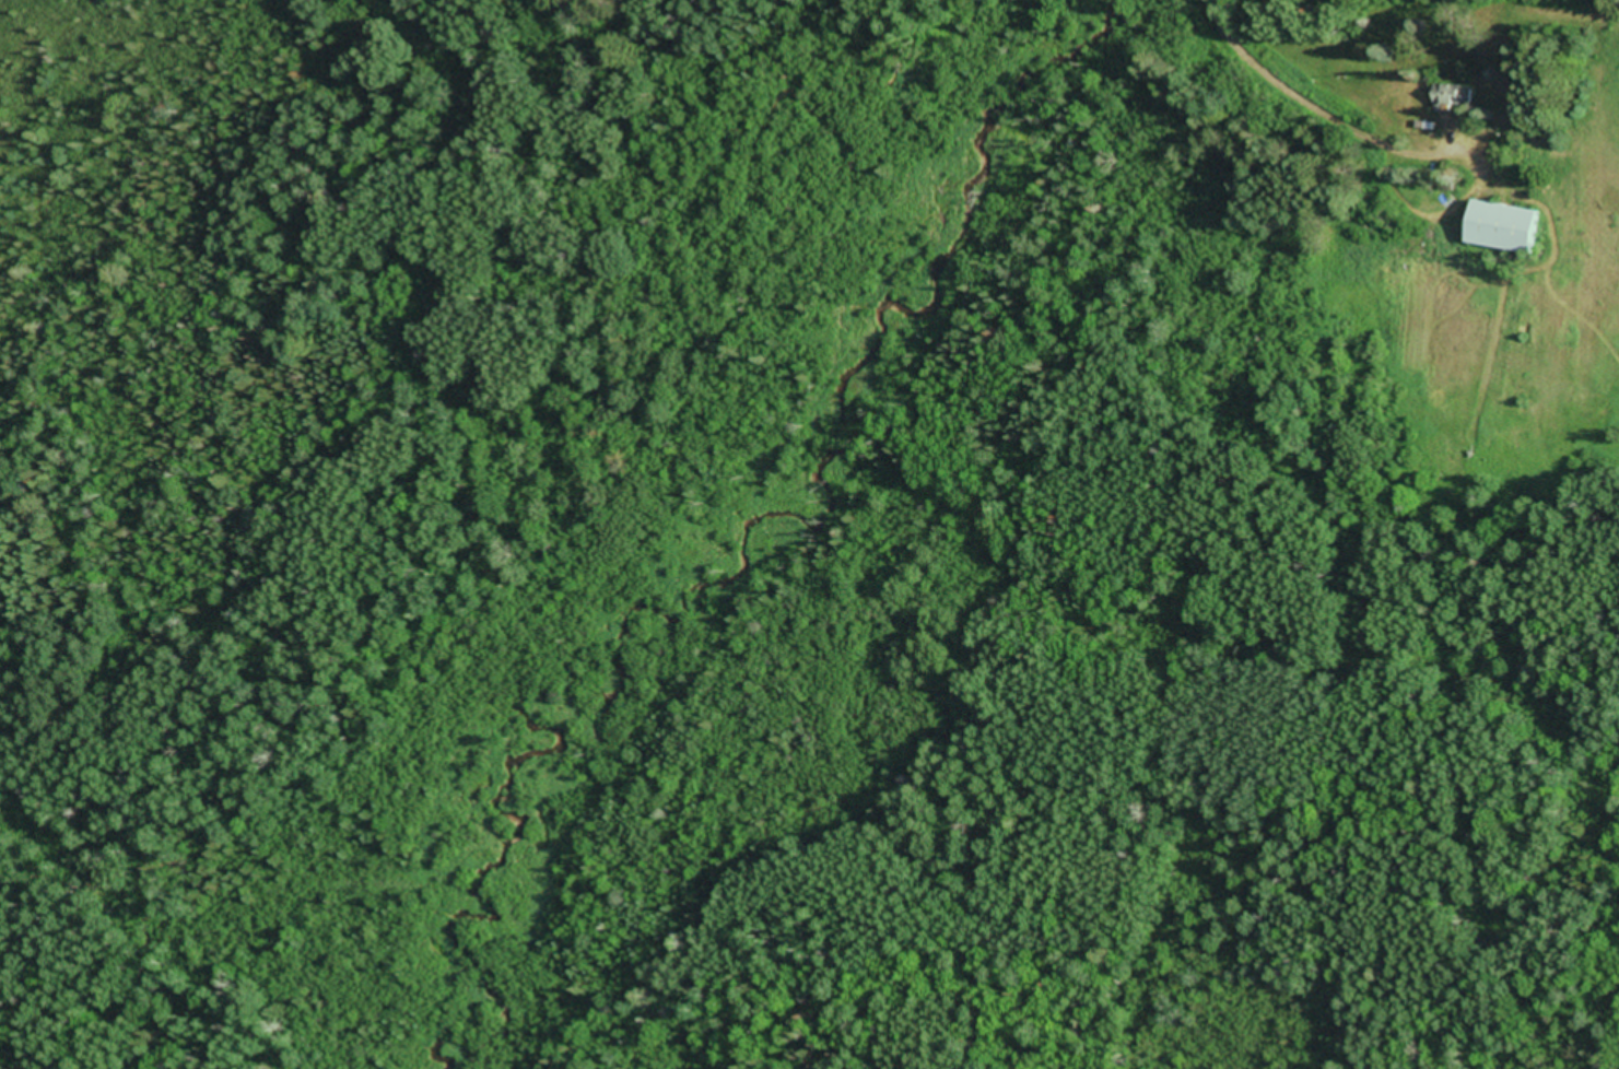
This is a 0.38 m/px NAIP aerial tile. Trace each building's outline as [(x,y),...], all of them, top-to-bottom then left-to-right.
[(1433,114),(1451,114),(1451,106),(1472,106),(1472,87),(1433,87),(1433,114)] [(1463,245),(1531,256),(1539,213),(1470,202),(1463,245)]
